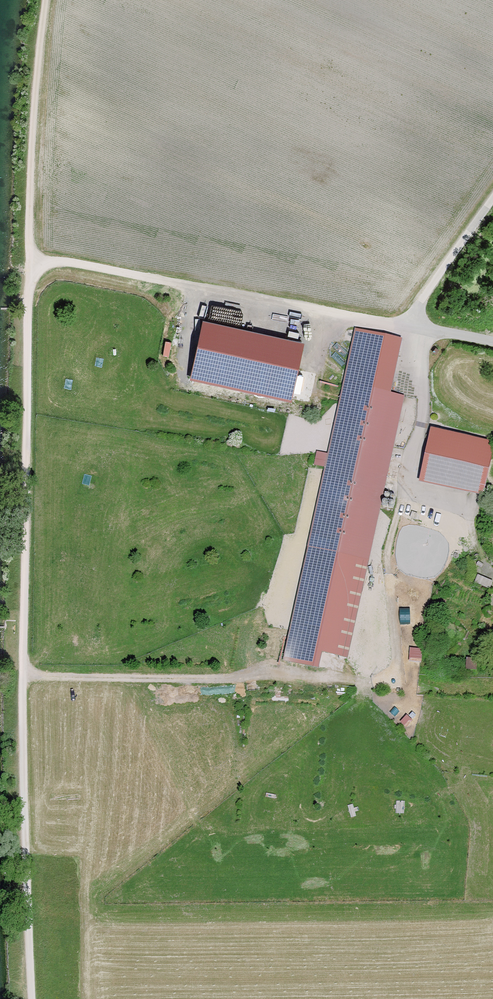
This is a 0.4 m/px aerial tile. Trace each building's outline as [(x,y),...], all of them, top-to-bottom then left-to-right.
[(203,328),(192,377),(290,399),(301,349),(203,328)] [(356,331),(284,659),(319,667),(322,652),(346,657),(403,397),(383,393),(395,339),(356,331)] [(422,473),(484,487),(492,452),(429,438),(422,473)] [(423,657),(423,644),(410,644),(410,658),(423,657)]
